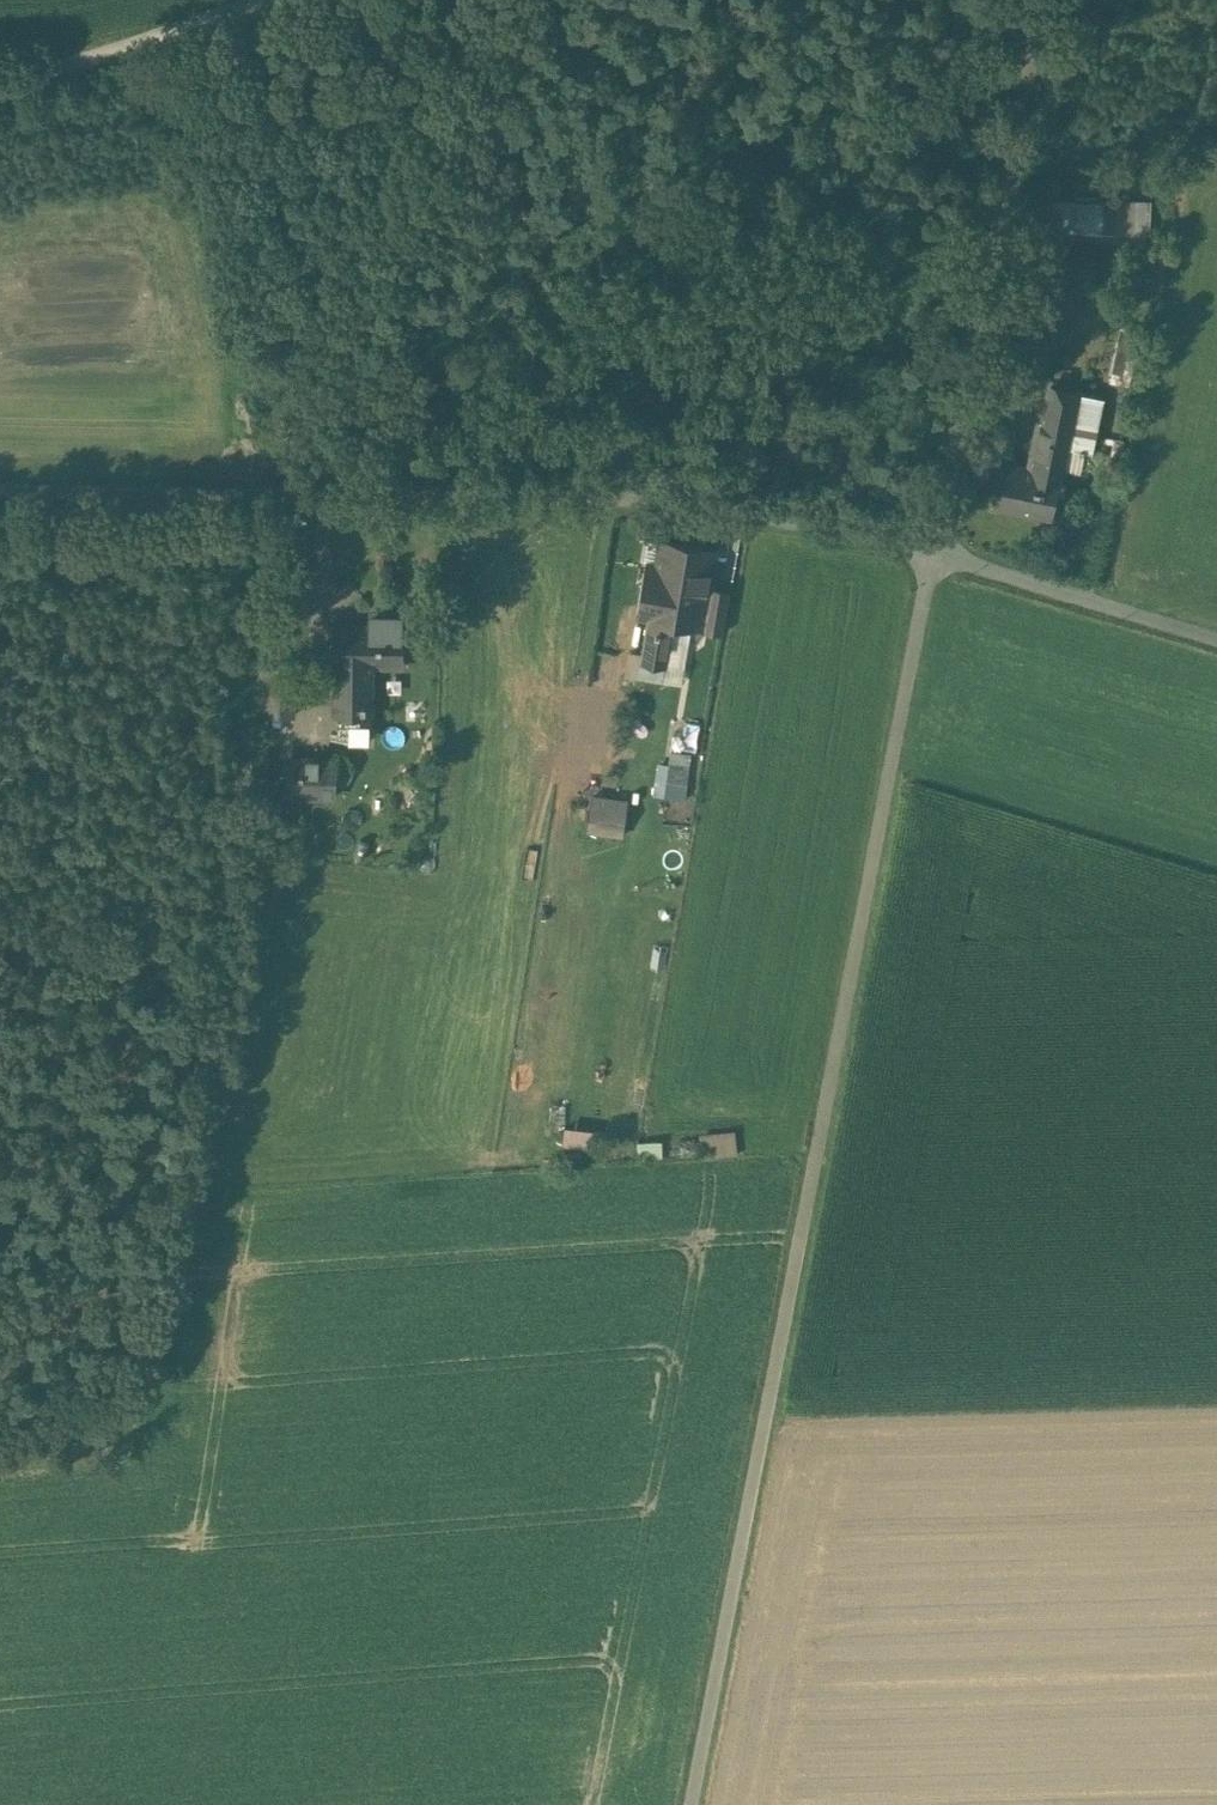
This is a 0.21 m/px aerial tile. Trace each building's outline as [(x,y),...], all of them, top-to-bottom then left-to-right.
[(1150,205),(1041,200),(1039,229),(1148,233),(1150,205)] [(1137,345),(1119,341),(1111,378),(1130,383),(1137,345)] [(1034,467),(1059,472),(1064,444),(1093,450),(1104,396),(1050,384),(1043,422),(1041,422),(1034,455),(1037,456),(1034,467)] [(1059,472),(1034,467),(1007,463),(999,506),(1021,510),(1022,509),(1052,515),(1061,473),(1059,472)] [(1109,511),(1100,510),(1096,530),(1105,532),(1109,511)] [(709,614),(714,587),(708,586),(713,548),(663,540),(654,588),(645,587),(639,615),(649,616),(649,614),(673,618),(675,609),(709,614)] [(714,587),(709,614),(706,628),(723,632),(731,590),(714,587)] [(336,624),(335,707),(339,707),(338,719),(370,719),(371,664),(402,664),(402,612),(378,612),(377,623),(336,624)] [(649,614),(649,616),(640,660),(666,665),(673,618),(649,614)] [(670,759),(657,757),(653,791),(686,796),(692,748),(671,746),(670,759)] [(335,758),(291,756),(289,794),(336,794),(335,758)] [(621,834),(630,796),(593,788),(584,826),(621,834)] [(737,1126),(701,1127),(702,1152),(738,1151),(737,1126)] [(662,1134),(638,1136),(639,1154),(663,1153),(662,1134)]
